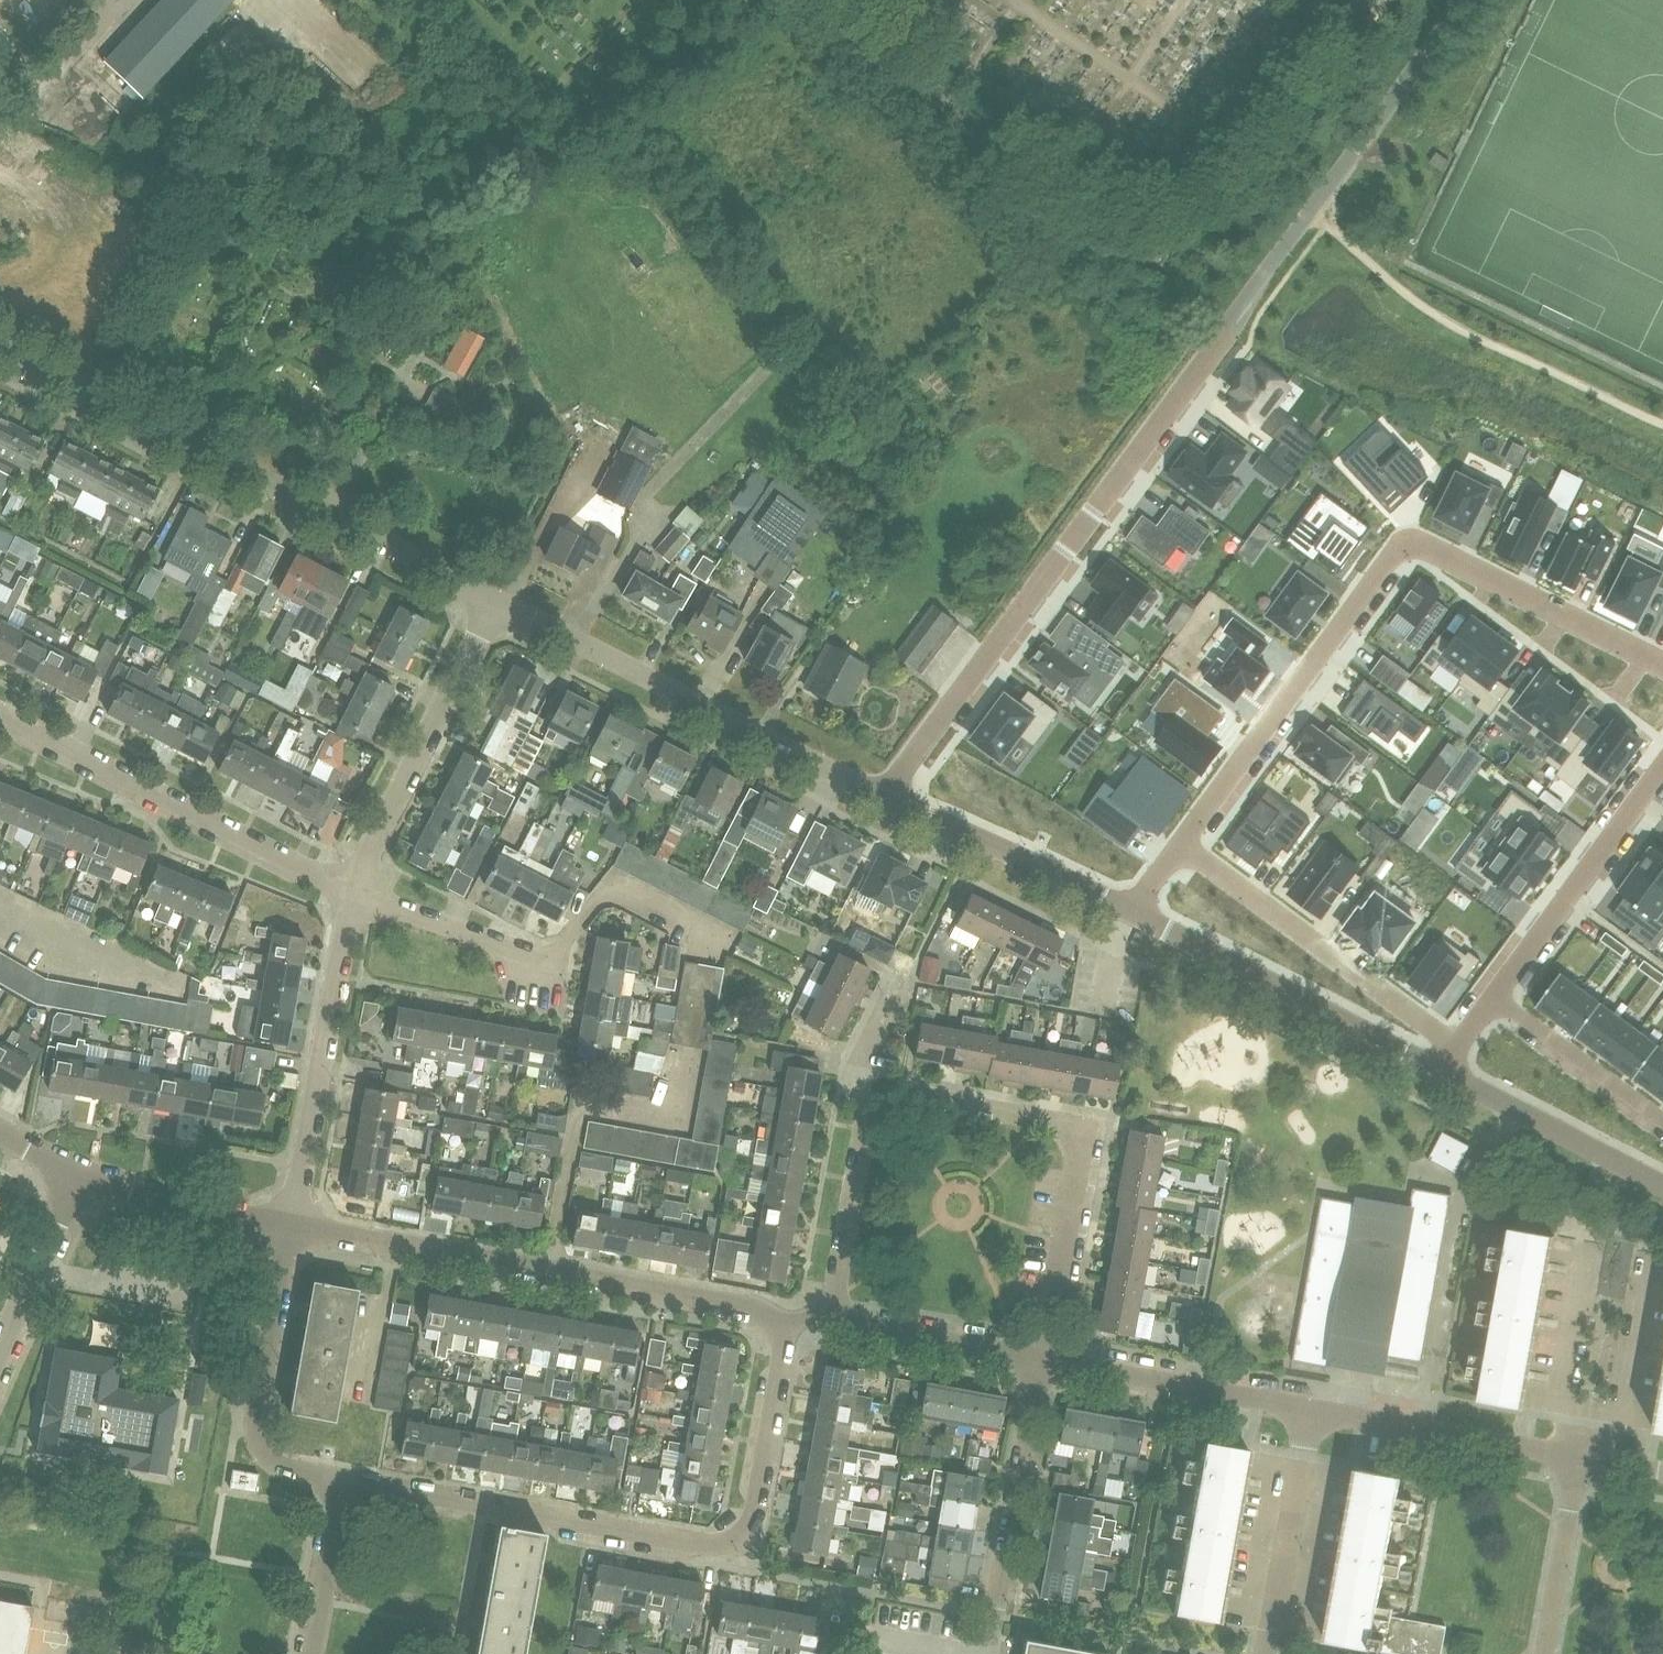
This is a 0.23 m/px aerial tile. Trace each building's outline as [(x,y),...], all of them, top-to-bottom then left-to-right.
[(105,61),(143,97),(234,0),(162,0),(105,61)] [(1450,162),(1437,153),(1431,162),(1443,171),(1450,162)] [(466,328),(445,367),(461,376),(482,337),(466,328)] [(1234,402),(1230,406),(1273,438),(1282,426),(1268,416),(1275,407),(1290,387),(1261,365),(1254,374),(1249,370),(1233,391),(1239,396),(1234,402)] [(440,391),(430,410),(469,432),(480,412),(440,391)] [(6,460),(21,429),(0,418),(0,469),(1,470),(6,460)] [(392,434),(404,441),(409,432),(400,427),(396,425),(391,434),(392,434)] [(15,465),(29,472),(45,441),(21,429),(6,460),(1,470),(10,475),(15,465)] [(405,442),(417,448),(422,439),(413,434),(410,433),(407,439),(405,441),(405,442)] [(650,464),(658,448),(629,433),(621,449),(650,464)] [(1192,447),(1170,476),(1213,507),(1217,500),(1234,479),(1234,478),(1230,475),(1246,453),(1223,436),(1207,458),(1192,447)] [(1348,459),(1343,463),(1381,503),(1382,502),(1399,486),(1409,497),(1429,478),(1393,439),(1374,457),(1363,445),(1348,459)] [(88,454),(64,441),(49,472),(63,479),(59,487),(69,492),(72,484),(88,454)] [(1506,459),(1519,466),(1526,450),(1527,448),(1515,442),(1513,444),(1506,459)] [(1274,461),(1273,462),(1293,477),(1305,460),(1286,445),(1274,461)] [(619,453),(599,492),(628,507),(648,468),(619,453)] [(85,490),(96,496),(112,466),(88,454),(72,484),(69,492),(78,497),(82,489),(85,490)] [(1275,463),(1266,476),(1283,489),(1293,477),(1275,463)] [(113,466),(112,466),(96,496),(111,504),(107,512),(116,517),(120,509),(136,478),(113,466)] [(1451,488),(1437,517),(1449,523),(1447,527),(1463,535),(1465,531),(1469,532),(1483,503),(1495,509),(1505,489),(1462,468),(1460,471),(1456,469),(1447,486),(1451,488)] [(12,478),(0,472),(0,494),(3,495),(12,478)] [(1565,472),(1549,504),(1565,512),(1565,511),(1581,480),(1565,472)] [(738,531),(728,547),(745,559),(756,544),(769,553),(758,568),(757,570),(759,571),(759,575),(757,577),(774,589),(789,568),(789,567),(828,513),(778,477),(771,482),(770,483),(749,515),(738,531)] [(158,490),(136,478),(120,509),(116,517),(126,522),(130,514),(144,521),(160,490),(158,490)] [(26,498),(13,492),(3,513),(2,514),(15,521),(26,500),(26,498)] [(1510,523),(1498,547),(1528,562),(1546,526),(1552,513),(1547,510),(1523,498),(1519,505),(1514,502),(1505,521),(1510,523)] [(1298,525),(1286,541),(1315,562),(1322,553),(1344,570),(1364,543),(1361,541),(1371,528),(1336,502),(1311,535),(1298,525)] [(1143,516),(1126,540),(1164,567),(1180,546),(1194,556),(1212,532),(1195,520),(1185,513),(1173,504),(1158,526),(1143,516)] [(1189,506),(1185,513),(1195,520),(1200,514),(1189,506)] [(232,542),(204,527),(209,517),(191,508),(175,538),(180,541),(173,556),(200,570),(192,584),(200,588),(193,602),(199,605),(180,641),(192,647),(193,646),(206,620),(226,582),(214,575),(232,542)] [(107,534),(109,530),(115,518),(104,513),(96,529),(107,534)] [(1269,515),(1264,522),(1275,530),(1280,523),(1269,515)] [(115,518),(109,530),(121,536),(127,524),(115,518)] [(1261,525),(1251,539),(1261,547),(1272,533),(1261,525)] [(588,542),(562,529),(547,559),(576,574),(579,568),(581,569),(586,567),(586,565),(588,566),(590,563),(601,568),(616,539),(595,529),(588,542)] [(673,529),(655,550),(669,562),(687,541),(673,529)] [(1569,533),(1548,577),(1576,591),(1584,575),(1597,581),(1603,569),(1617,542),(1593,530),(1588,542),(1569,533)] [(0,541),(0,550),(7,553),(11,546),(11,545),(16,536),(5,531),(0,541)] [(13,546),(18,549),(23,539),(18,536),(13,546)] [(258,594),(265,580),(266,581),(282,549),(256,536),(240,567),(237,565),(228,583),(226,582),(206,620),(220,627),(241,586),(258,594)] [(631,581),(623,595),(635,602),(633,605),(641,610),(643,607),(646,608),(659,585),(645,577),(656,559),(641,550),(625,577),(631,581)] [(1607,606),(1638,622),(1648,603),(1649,603),(1650,601),(1649,600),(1652,593),(1654,593),(1655,591),(1654,591),(1656,585),(1662,589),(1662,555),(1658,564),(1634,552),(1607,606)] [(276,573),(258,608),(269,614),(278,597),(288,602),(290,597),(293,598),(292,601),(303,607),(322,569),(296,556),(285,578),(276,573)] [(704,582),(716,565),(704,558),(693,575),(704,582)] [(60,566),(47,560),(39,576),(47,580),(52,582),(54,577),(55,576),(60,566)] [(1098,600),(1088,614),(1116,634),(1131,614),(1149,589),(1112,561),(1093,586),(1103,593),(1098,600)] [(159,580),(164,570),(151,563),(146,573),(159,580)] [(32,566),(26,576),(31,578),(36,568),(32,566)] [(71,586),(77,575),(62,567),(59,572),(56,578),(67,584),(71,586)] [(317,623),(322,613),(330,617),(348,582),(322,569),(303,607),(299,614),(281,649),(292,654),(310,619),(317,623)] [(1268,615),(1267,616),(1268,617),(1269,616),(1295,636),(1295,637),(1296,637),(1297,636),(1308,621),(1316,610),(1327,595),(1328,594),(1327,593),(1327,594),(1300,574),(1300,573),(1299,573),(1298,574),(1299,574),(1268,615)] [(659,585),(646,608),(649,610),(647,614),(655,618),(657,615),(669,622),(677,608),(682,610),(697,584),(680,574),(670,592),(659,585)] [(15,609),(10,607),(25,579),(21,577),(6,605),(0,602),(0,627),(2,623),(7,625),(15,609)] [(25,579),(10,607),(15,609),(29,581),(25,579)] [(85,579),(79,591),(94,599),(100,586),(94,583),(85,579)] [(1406,602),(1399,612),(1416,625),(1406,640),(1419,650),(1449,610),(1437,601),(1442,595),(1422,580),(1414,591),(1413,590),(1412,591),(1413,592),(1407,600),(1406,599),(1405,601),(1406,602)] [(763,630),(746,660),(776,677),(794,644),(805,624),(781,611),(793,594),(779,584),(761,609),(770,616),(763,630)] [(370,592),(357,586),(338,622),(351,629),(370,592)] [(115,607),(121,596),(110,591),(104,601),(115,607)] [(698,609),(687,628),(710,640),(708,644),(721,651),(741,616),(710,599),(703,611),(698,609)] [(1178,610),(1187,618),(1194,608),(1185,601),(1178,610)] [(959,625),(935,607),(898,656),(922,674),(959,625)] [(399,608),(387,632),(416,646),(428,622),(399,608)] [(290,610),(273,645),(281,649),(299,614),(290,610)] [(38,621),(30,617),(22,633),(7,625),(2,623),(0,627),(0,659),(10,664),(26,635),(30,637),(38,621)] [(1441,635),(1420,663),(1434,673),(1440,664),(1461,680),(1459,683),(1460,684),(1496,635),(1473,617),(1453,644),(1441,635)] [(1220,659),(1205,679),(1236,702),(1247,687),(1255,692),(1271,671),(1257,661),(1269,644),(1233,618),(1224,631),(1242,644),(1227,665),(1220,659)] [(62,634),(54,629),(38,621),(30,637),(26,635),(10,664),(34,677),(50,647),(54,649),(62,634)] [(1046,643),(1030,664),(1045,675),(1041,681),(1069,702),(1087,679),(1107,686),(1125,663),(1106,648),(1110,643),(1086,626),(1068,650),(1069,651),(1065,657),(1046,643)] [(328,643),(327,643),(351,655),(358,641),(335,629),(328,643)] [(387,632),(374,656),(403,670),(416,646),(387,632)] [(1496,635),(1460,684),(1481,700),(1476,706),(1490,716),(1510,689),(1498,680),(1519,652),(1496,635)] [(140,651),(145,642),(133,636),(129,645),(140,651)] [(77,661),(85,645),(77,641),(69,657),(54,649),(50,647),(34,677),(58,689),(73,659),(77,661)] [(82,701),(97,672),(104,676),(119,647),(107,641),(101,653),(85,645),(77,661),(73,659),(58,689),(59,689),(56,693),(70,700),(72,696),(82,701)] [(345,665),(351,655),(327,643),(322,653),(345,665)] [(845,708),(867,667),(828,646),(806,687),(845,708)] [(182,654),(175,651),(167,667),(179,673),(184,663),(187,657),(182,654)] [(1384,655),(1371,674),(1397,693),(1411,675),(1384,655)] [(147,676),(132,669),(119,662),(108,684),(120,690),(108,714),(132,726),(141,710),(155,681),(159,673),(151,669),(147,676)] [(238,684),(245,670),(232,663),(225,677),(238,684)] [(299,664),(287,688),(300,695),(306,684),(312,674),(313,671),(299,664)] [(500,717),(482,753),(511,767),(537,717),(525,711),(541,680),(516,667),(492,713),(500,717)] [(1490,716),(1488,719),(1502,729),(1510,718),(1532,734),(1567,687),(1544,670),(1537,679),(1524,697),(1512,687),(1510,689),(1490,716)] [(394,689),(395,688),(366,673),(360,686),(346,679),(340,691),(354,697),(377,710),(382,712),(388,701),(393,701),(397,693),(394,689)] [(312,674),(306,684),(323,693),(329,683),(312,674)] [(1176,678),(1152,711),(1171,725),(1158,742),(1201,774),(1221,747),(1209,738),(1194,727),(1212,704),(1176,678)] [(1343,713),(1342,715),(1370,736),(1371,734),(1367,731),(1371,727),(1374,729),(1389,740),(1397,729),(1416,743),(1428,727),(1365,680),(1363,682),(1367,684),(1358,696),(1357,695),(1343,714),(1343,713)] [(1408,680),(1399,693),(1407,700),(1417,686),(1408,680)] [(171,709),(174,711),(182,695),(175,691),(172,696),(156,688),(159,683),(155,681),(141,710),(132,726),(156,739),(171,709)] [(216,698),(216,699),(221,701),(230,706),(238,690),(230,686),(224,683),(216,698)] [(1567,687),(1532,734),(1554,750),(1546,761),(1559,771),(1583,740),(1570,731),(1583,713),(1590,704),(1567,687)] [(985,724),(973,740),(1002,761),(1021,735),(1035,746),(1059,713),(1029,691),(1019,705),(1006,696),(994,712),(994,711),(985,723),(985,724)] [(566,693),(549,728),(545,738),(553,742),(558,731),(580,742),(596,709),(566,693)] [(194,721),(198,723),(206,707),(182,695),(174,711),(171,709),(156,739),(180,751),(194,721)] [(369,737),(382,712),(377,710),(354,697),(335,734),(346,739),(349,741),(355,729),(369,737)] [(194,721),(180,751),(203,763),(218,734),(221,735),(229,719),(222,715),(214,731),(198,723),(194,721)] [(572,780),(564,795),(566,796),(575,800),(586,805),(612,819),(625,794),(642,762),(647,752),(634,745),(641,732),(610,716),(589,755),(608,765),(612,757),(624,763),(606,797),(572,780)] [(226,745),(231,747),(219,771),(242,783),(258,753),(262,755),(270,740),(262,736),(257,745),(252,742),(249,749),(237,743),(246,726),(237,722),(226,745)] [(1559,771),(1556,776),(1576,790),(1589,772),(1609,787),(1642,742),(1615,722),(1596,749),(1583,740),(1559,771)] [(1076,741),(1064,757),(1080,769),(1092,752),(1103,738),(1087,726),(1076,741)] [(1305,743),(1297,754),(1340,785),(1357,762),(1363,765),(1371,754),(1350,738),(1342,749),(1324,735),(1314,728),(1303,741),(1305,743)] [(461,743),(464,737),(459,734),(460,731),(455,729),(451,738),(461,743)] [(293,752),(290,750),(298,734),(292,731),(288,733),(279,751),(277,751),(272,761),(262,755),(258,753),(242,783),(266,795),(282,765),(285,767),(293,752)] [(314,820),(321,806),(332,811),(353,769),(345,766),(346,739),(335,734),(330,731),(313,762),(317,764),(309,779),(305,777),(289,807),(314,820)] [(528,733),(511,767),(527,775),(544,741),(542,740),(528,733)] [(642,762),(625,794),(641,802),(646,792),(642,790),(650,774),(679,789),(694,759),(665,744),(652,768),(642,762)] [(1461,757),(1477,768),(1484,758),(1469,746),(1461,757)] [(486,780),(492,768),(464,753),(451,778),(480,792),(492,799),(510,807),(515,798),(498,789),(499,787),(486,780)] [(305,777),(309,779),(317,764),(313,762),(309,760),(301,775),(285,767),(282,765),(266,795),(289,807),(305,777)] [(1106,789),(1087,814),(1098,822),(1126,843),(1144,819),(1159,830),(1187,793),(1144,762),(1117,798),(1106,789)] [(716,828),(723,815),(740,782),(713,768),(697,800),(686,795),(671,824),(682,830),(690,814),(701,820),(716,828)] [(1433,793),(1442,781),(1428,770),(1419,783),(1433,793)] [(468,815),(480,792),(451,778),(439,801),(468,815)] [(539,789),(527,782),(513,811),(524,817),(539,789)] [(29,794),(3,784),(0,792),(0,819),(11,824),(4,840),(12,843),(19,827),(15,825),(29,794)] [(1540,794),(1561,809),(1567,801),(1546,786),(1540,794)] [(1328,792),(1316,809),(1327,817),(1339,800),(1328,792)] [(1509,820),(1495,839),(1544,875),(1553,863),(1549,860),(1559,845),(1534,827),(1543,814),(1513,792),(1499,812),(1509,820)] [(39,835),(53,804),(29,794),(15,825),(19,827),(35,833),(28,850),(37,853),(43,837),(39,835)] [(723,840),(725,840),(738,847),(743,838),(786,860),(800,834),(787,827),(795,810),(764,794),(755,811),(742,804),(723,840)] [(566,796),(560,807),(580,817),(584,809),(586,805),(575,800),(566,796)] [(504,817),(510,807),(492,799),(488,808),(504,817)] [(1261,799),(1226,846),(1257,869),(1265,859),(1273,864),(1283,850),(1289,854),(1305,831),(1261,799)] [(456,839),(468,815),(439,801),(427,824),(456,839)] [(64,845),(78,814),(53,804),(39,835),(43,837),(60,843),(53,860),(61,863),(68,847),(64,845)] [(1403,839),(1418,850),(1439,820),(1424,809),(1403,839)] [(88,855),(102,824),(78,814),(64,845),(68,847),(84,853),(78,870),(86,873),(93,857),(88,855)] [(606,834),(625,844),(632,829),(613,820),(606,834)] [(509,897),(544,828),(534,822),(518,853),(505,845),(484,885),(509,897)] [(112,865),(127,834),(102,824),(88,855),(93,857),(86,873),(110,883),(117,866),(112,865)] [(443,863),(456,839),(427,824),(415,849),(443,863)] [(793,863),(786,877),(804,886),(811,872),(813,868),(816,869),(809,882),(831,893),(838,881),(844,884),(864,845),(829,827),(828,829),(817,850),(803,843),(793,863)] [(553,870),(552,870),(539,863),(554,833),(544,828),(509,897),(532,910),(553,870)] [(151,844),(140,839),(141,835),(128,830),(127,834),(112,865),(117,866),(133,873),(126,889),(135,893),(142,875),(139,874),(151,844)] [(1388,834),(1375,852),(1385,859),(1398,842),(1388,834)] [(473,848),(485,854),(492,842),(479,835),(473,848)] [(1470,850),(1456,870),(1485,892),(1495,879),(1520,898),(1531,884),(1535,887),(1544,875),(1495,839),(1481,858),(1470,850)] [(626,842),(614,865),(626,871),(638,848),(626,842)] [(1635,869),(1662,890),(1662,854),(1659,851),(1652,846),(1651,847),(1650,849),(1646,847),(1637,860),(1640,862),(1635,869)] [(473,878),(485,854),(473,848),(461,871),(473,878)] [(638,848),(626,871),(637,878),(649,854),(638,848)] [(556,922),(570,895),(573,897),(578,887),(563,879),(575,857),(562,850),(552,870),(553,870),(532,910),(556,922)] [(1324,850),(1291,895),(1320,916),(1330,902),(1333,905),(1334,903),(1333,902),(1339,894),(1340,895),(1341,894),(1338,891),(1353,871),(1341,862),(1342,861),(1337,857),(1336,859),(1324,850)] [(913,912),(927,884),(913,877),(911,882),(905,879),(911,868),(881,853),(861,893),(891,908),(894,902),(913,912)] [(649,854),(637,878),(649,884),(661,860),(649,854)] [(661,860),(649,884),(661,890),(673,866),(661,860)] [(170,907),(185,876),(159,866),(146,897),(160,903),(154,919),(168,925),(174,909),(170,907)] [(673,866),(661,890),(673,896),(685,872),(673,866)] [(725,875),(711,868),(704,882),(708,884),(718,889),(725,875)] [(7,888),(14,876),(0,869),(0,885),(7,888)] [(1617,887),(1620,889),(1619,891),(1618,892),(1625,897),(1643,910),(1629,928),(1656,948),(1662,938),(1662,890),(1635,869),(1630,876),(1626,874),(1617,887)] [(685,872),(673,896),(684,902),(696,878),(685,872)] [(195,917),(209,886),(185,876),(170,907),(174,909),(181,911),(180,915),(180,917),(180,918),(181,919),(182,920),(185,921),(177,942),(179,943),(175,954),(180,955),(189,933),(193,935),(199,919),(195,917)] [(696,878),(684,902),(696,908),(708,884),(704,882),(696,878)] [(708,884),(696,908),(708,914),(720,890),(718,889),(708,884)] [(195,917),(199,919),(216,925),(209,941),(217,944),(224,927),(221,926),(233,896),(209,886),(195,917)] [(720,890),(708,914),(720,920),(732,896),(720,890)] [(73,893),(64,915),(87,925),(96,904),(73,893)] [(979,937),(994,906),(971,894),(956,925),(979,937)] [(1360,909),(1344,930),(1364,945),(1363,947),(1375,956),(1383,945),(1394,953),(1416,923),(1377,894),(1363,912),(1360,909)] [(732,896),(720,920),(731,926),(743,902),(732,896)] [(775,899),(771,907),(784,914),(789,905),(775,899)] [(743,902),(731,926),(743,932),(755,908),(743,902)] [(250,909),(239,904),(234,917),(244,922),(250,909)] [(1001,948),(1017,917),(994,906),(979,937),(1001,948)] [(1024,960),(1040,928),(1017,917),(1001,948),(1024,960)] [(113,926),(109,936),(111,937),(119,940),(121,936),(126,924),(116,920),(113,926)] [(268,961),(301,966),(306,939),(274,933),(274,930),(257,927),(255,935),(272,939),(269,956),(268,961)] [(1024,960),(1011,986),(1009,997),(1021,999),(1023,988),(1025,989),(1037,966),(1047,971),(1063,940),(1040,928),(1024,960)] [(184,957),(193,935),(189,933),(180,955),(184,957)] [(1606,933),(1601,940),(1612,948),(1617,940),(1606,933)] [(745,951),(753,955),(756,951),(759,944),(756,943),(743,937),(738,948),(745,951)] [(864,952),(887,964),(895,948),(872,937),(864,952)] [(592,964),(624,970),(629,943),(597,938),(592,964)] [(1443,938),(1411,982),(1435,1000),(1455,973),(1466,981),(1481,961),(1469,951),(1466,955),(1443,938)] [(1622,955),(1628,948),(1617,940),(1612,948),(1622,955)] [(658,976),(676,979),(678,967),(681,948),(666,945),(662,966),(659,965),(658,976)] [(268,961),(269,956),(252,953),(250,962),(267,965),(264,982),(263,987),(296,992),(301,966),(268,961)] [(14,960),(3,954),(0,958),(0,981),(1,982),(14,960)] [(813,970),(863,995),(868,985),(863,983),(870,969),(839,954),(832,967),(818,960),(813,970)] [(921,976),(920,981),(936,984),(941,960),(925,957),(921,976)] [(13,989),(26,967),(14,960),(1,982),(13,989)] [(1640,968),(1650,976),(1656,969),(1645,961),(1640,968)] [(685,962),(678,1002),(691,1004),(698,964),(685,962)] [(619,996),(624,970),(592,964),(587,990),(619,996)] [(698,964),(691,1004),(704,1007),(711,967),(698,964)] [(24,994),(36,973),(26,967),(13,989),(24,994)] [(711,967),(704,1007),(717,1009),(724,969),(711,967)] [(1650,976),(1661,984),(1662,981),(1662,974),(1656,969),(1650,976)] [(858,1004),(863,995),(813,970),(809,980),(822,987),(816,999),(847,1015),(854,1002),(858,1004)] [(38,1003),(47,979),(46,979),(36,973),(24,994),(38,1003)] [(1536,1008),(1537,1008),(1537,1007),(1557,1022),(1581,989),(1562,975),(1562,974),(1561,973),(1536,1008)] [(944,985),(957,987),(959,977),(946,974),(944,985)] [(674,990),(676,979),(658,976),(656,987),(674,990)] [(203,981),(193,977),(189,999),(210,1003),(211,997),(200,994),(203,981)] [(972,979),(959,977),(957,987),(970,990),(972,979)] [(55,1006),(60,981),(47,979),(38,1003),(55,1006)] [(263,987),(264,982),(247,979),(245,988),(263,991),(259,1008),(258,1013),(292,1018),(296,992),(263,987)] [(68,1008),(73,984),(60,981),(55,1006),(68,1008)] [(81,1011),(86,986),(73,984),(68,1008),(81,1011)] [(1011,986),(998,984),(996,995),(1009,997),(1011,986)] [(94,1013),(99,988),(86,986),(81,1011),(94,1013)] [(107,1015),(112,991),(99,988),(94,1013),(107,1015)] [(1600,1003),(1581,989),(1557,1022),(1576,1036),(1575,1037),(1576,1037),(1601,1003),(1601,1002),(1600,1003)] [(632,998),(619,996),(587,990),(582,1016),(628,1025),(632,998)] [(120,1018),(125,993),(112,991),(107,1015),(120,1018)] [(132,1020),(136,995),(125,993),(120,1018),(132,1020)] [(145,1022),(150,998),(136,995),(132,1020),(145,1022)] [(157,1025),(162,1000),(150,998),(145,1022),(157,1025)] [(836,1038),(847,1015),(816,999),(810,1012),(796,1005),(791,1015),(805,1022),(804,1022),(836,1038)] [(170,1027),(174,1002),(162,1000),(157,1025),(170,1027)] [(184,1029),(188,1004),(174,1002),(170,1027),(184,1029)] [(678,1002),(670,1042),(683,1044),(691,1004),(678,1002)] [(1596,1050),(1620,1018),(1601,1004),(1602,1003),(1601,1003),(1576,1037),(1577,1037),(1596,1050)] [(188,1004),(184,1029),(194,1031),(199,1006),(188,1004)] [(691,1004),(683,1044),(696,1047),(704,1007),(691,1004)] [(258,1013),(259,1008),(242,1005),(241,1014),(258,1017),(254,1038),(287,1044),(292,1018),(258,1013)] [(696,1047),(709,1049),(711,1039),(717,1009),(704,1007),(696,1047)] [(419,1045),(425,1012),(398,1008),(392,1040),(408,1043),(405,1060),(420,1063),(421,1057),(423,1046),(419,1045)] [(940,1062),(946,1028),(933,1026),(935,1010),(924,1008),(922,1024),(921,1023),(915,1058),(940,1062)] [(445,1050),(451,1017),(425,1012),(419,1045),(423,1046),(421,1057),(438,1060),(437,1066),(446,1068),(449,1051),(445,1050)] [(724,1026),(732,1028),(736,1015),(727,1013),(724,1026)] [(964,1072),(974,1017),(963,1015),(960,1031),(946,1028),(940,1062),(954,1065),(953,1070),(964,1072)] [(625,1038),(628,1025),(582,1016),(578,1043),(610,1049),(612,1035),(625,1038)] [(471,1055),(477,1022),(451,1017),(445,1050),(449,1051),(467,1054),(463,1071),(472,1073),(475,1055),(471,1055)] [(988,1076),(996,1037),(982,1034),(985,1019),(974,1017),(964,1072),(974,1074),(975,1069),(989,1071),(988,1076)] [(1639,1032),(1620,1018),(1596,1050),(1615,1064),(1639,1032)] [(653,1030),(672,1033),(674,1022),(655,1019),(653,1030)] [(1030,1049),(1033,1034),(1035,1022),(1024,1020),(1022,1031),(1012,1086),(1023,1088),(1024,1083),(1038,1085),(1044,1051),(1030,1049)] [(497,1059),(503,1027),(477,1022),(471,1055),(475,1055),(487,1057),(483,1075),(498,1077),(501,1060),(497,1059)] [(524,1064),(529,1032),(503,1027),(497,1059),(501,1060),(519,1063),(516,1081),(525,1082),(528,1065),(524,1064)] [(670,1044),(672,1033),(653,1030),(651,1040),(668,1043),(670,1044)] [(1012,1086),(1022,1031),(1011,1030),(1009,1045),(996,1042),(997,1037),(996,1037),(988,1076),(1003,1079),(1002,1084),(1012,1086)] [(12,1050),(20,1035),(13,1031),(4,1046),(0,1044),(0,1062),(8,1048),(12,1050)] [(563,1050),(554,1049),(556,1037),(529,1032),(524,1064),(528,1065),(540,1067),(537,1084),(571,1091),(563,1050)] [(1639,1032),(1615,1064),(1633,1078),(1633,1079),(1634,1079),(1659,1045),(1658,1044),(1658,1045),(1639,1032)] [(153,1036),(151,1047),(154,1048),(164,1050),(166,1038),(153,1036)] [(220,1042),(203,1038),(201,1049),(218,1052),(220,1042)] [(668,1043),(651,1040),(645,1039),(643,1052),(665,1057),(668,1043)] [(709,1049),(706,1061),(733,1066),(737,1044),(711,1039),(709,1049)] [(1062,1095),(1072,1041),(1061,1039),(1058,1054),(1044,1051),(1038,1085),(1052,1088),(1051,1093),(1062,1095)] [(185,1040),(182,1060),(188,1062),(192,1041),(185,1040)] [(1087,1094),(1093,1060),(1080,1058),(1082,1042),(1072,1041),(1062,1095),(1072,1097),(1073,1092),(1087,1094)] [(81,1061),(85,1061),(88,1045),(80,1043),(77,1060),(55,1056),(49,1089),(76,1094),(81,1061)] [(0,1062),(0,1082),(15,1091),(31,1063),(34,1065),(43,1048),(36,1044),(27,1059),(12,1050),(8,1048),(0,1062)] [(246,1046),(234,1044),(232,1057),(232,1059),(243,1061),(246,1046)] [(1634,1079),(1634,1080),(1635,1079),(1653,1093),(1662,1079),(1662,1049),(1659,1046),(1660,1046),(1659,1045),(1634,1079)] [(265,1094),(254,1092),(258,1068),(273,1070),(277,1052),(247,1047),(242,1072),(245,1073),(242,1090),(238,1089),(232,1123),(259,1128),(265,1094)] [(107,1065),(112,1066),(115,1049),(106,1048),(103,1064),(85,1061),(81,1061),(76,1094),(102,1099),(107,1065)] [(167,1059),(162,1058),(164,1050),(154,1048),(150,1073),(138,1071),(133,1070),(128,1104),(128,1108),(130,1111),(139,1113),(143,1110),(143,1106),(154,1108),(160,1075),(164,1076),(167,1059)] [(1093,1060),(1087,1094),(1113,1099),(1119,1065),(1118,1065),(1121,1050),(1110,1048),(1107,1063),(1093,1060)] [(821,1072),(789,1067),(792,1054),(773,1050),(770,1069),(787,1072),(784,1089),(783,1094),(816,1099),(821,1072)] [(638,1051),(634,1070),(638,1070),(654,1073),(658,1074),(665,1057),(643,1052),(638,1051)] [(133,1070),(138,1071),(141,1054),(132,1052),(129,1069),(112,1066),(107,1065),(102,1099),(128,1104),(133,1070)] [(706,1061),(704,1075),(730,1079),(733,1066),(706,1061)] [(186,1080),(190,1080),(193,1063),(185,1062),(182,1079),(164,1076),(160,1075),(154,1108),(180,1113),(186,1080)] [(618,1091),(622,1068),(606,1065),(602,1088),(618,1091)] [(212,1084),(216,1085),(219,1068),(210,1066),(207,1083),(190,1080),(186,1080),(180,1113),(206,1118),(212,1084)] [(634,1094),(638,1070),(634,1070),(622,1068),(618,1091),(634,1094)] [(387,1070),(384,1085),(411,1089),(413,1075),(387,1070)] [(638,1070),(634,1094),(650,1097),(654,1073),(638,1070)] [(221,1121),(232,1123),(238,1089),(242,1090),(245,1073),(242,1072),(237,1071),(234,1088),(216,1085),(212,1084),(206,1118),(205,1124),(220,1127),(221,1121)] [(298,1080),(299,1075),(280,1071),(279,1077),(278,1082),(281,1087),(296,1089),(298,1080)] [(704,1075),(702,1088),(728,1093),(730,1079),(704,1075)] [(1662,1100),(1662,1079),(1653,1093),(1662,1100)] [(746,1084),(735,1082),(733,1091),(744,1093),(746,1084)] [(783,1094),(784,1089),(767,1086),(765,1095),(783,1098),(780,1115),(779,1119),(812,1125),(816,1099),(783,1094)] [(394,1122),(395,1117),(398,1100),(415,1103),(417,1094),(398,1091),(398,1094),(366,1088),(361,1116),(394,1122)] [(702,1088),(700,1101),(726,1106),(728,1093),(702,1088)] [(438,1099),(420,1096),(418,1107),(436,1110),(438,1099)] [(462,1107),(463,1104),(450,1101),(449,1105),(448,1111),(461,1114),(462,1107)] [(476,1112),(478,1103),(464,1101),(464,1104),(462,1113),(468,1114),(476,1116),(476,1112)] [(700,1101),(697,1114),(723,1119),(726,1106),(700,1101)] [(490,1118),(504,1121),(506,1108),(490,1105),(488,1118),(490,1118)] [(779,1119),(780,1115),(762,1112),(761,1121),(769,1122),(766,1140),(775,1141),(774,1146),(807,1151),(812,1125),(779,1119)] [(540,1113),(538,1129),(562,1133),(565,1118),(540,1113)] [(697,1114),(695,1128),(721,1132),(723,1119),(697,1114)] [(412,1121),(395,1117),(394,1122),(361,1116),(356,1142),(389,1147),(390,1143),(393,1126),(411,1129),(412,1121)] [(589,1122),(584,1148),(597,1150),(602,1124),(589,1122)] [(480,1123),(477,1123),(475,1130),(474,1136),(487,1138),(490,1125),(480,1123)] [(602,1124),(597,1150),(610,1152),(615,1126),(602,1124)] [(615,1126),(610,1152),(623,1155),(628,1129),(615,1126)] [(427,1140),(438,1142),(440,1130),(429,1128),(427,1140)] [(693,1140),(693,1141),(718,1145),(721,1132),(695,1128),(693,1140)] [(628,1129),(623,1155),(636,1157),(641,1131),(628,1129)] [(528,1130),(525,1150),(559,1156),(562,1137),(528,1130)] [(1125,1155),(1159,1161),(1164,1136),(1130,1130),(1125,1155)] [(641,1131),(636,1157),(649,1159),(654,1133),(641,1131)] [(1428,1160),(1456,1174),(1471,1146),(1443,1132),(1428,1160)] [(654,1133),(649,1159),(662,1162),(667,1136),(654,1133)] [(726,1135),(723,1151),(736,1153),(738,1145),(740,1137),(738,1137),(726,1134),(726,1135)] [(667,1136),(662,1162),(675,1164),(680,1138),(667,1136)] [(517,1137),(515,1148),(522,1150),(525,1138),(517,1137)] [(680,1138),(675,1164),(688,1166),(693,1141),(693,1140),(680,1138)] [(775,1141),(766,1140),(758,1138),(756,1147),(773,1150),(770,1167),(769,1172),(802,1177),(807,1151),(774,1146),(775,1141)] [(693,1141),(688,1166),(714,1171),(718,1145),(693,1141)] [(407,1146),(390,1143),(389,1147),(356,1142),(351,1167),(385,1174),(385,1169),(389,1152),(406,1155),(407,1146)] [(593,1168),(595,1155),(582,1153),(580,1166),(593,1168)] [(1155,1187),(1159,1161),(1125,1155),(1120,1180),(1155,1187)] [(627,1160),(617,1158),(615,1170),(618,1170),(630,1172),(632,1161),(627,1160)] [(1217,1172),(1227,1174),(1230,1161),(1219,1159),(1217,1172)] [(732,1173),(734,1161),(721,1160),(719,1172),(721,1176),(723,1178),(726,1177),(732,1173)] [(464,1182),(469,1183),(472,1166),(463,1164),(462,1171),(440,1167),(432,1210),(459,1215),(464,1182)] [(798,1203),(802,1177),(769,1172),(770,1167),(753,1164),(751,1173),(769,1176),(765,1193),(765,1198),(798,1203)] [(657,1167),(643,1165),(641,1175),(655,1177),(657,1167)] [(421,1180),(430,1182),(433,1168),(424,1166),(421,1180)] [(403,1172),(385,1169),(385,1174),(351,1167),(347,1195),(380,1201),(384,1178),(401,1181),(403,1172)] [(490,1187),(495,1187),(498,1170),(481,1167),(478,1184),(469,1183),(464,1182),(459,1215),(485,1220),(490,1187)] [(524,1175),(519,1174),(519,1173),(510,1172),(509,1179),(505,1184),(508,1186),(507,1190),(495,1187),(490,1187),(485,1220),(511,1225),(516,1191),(521,1192),(524,1175)] [(1225,1187),(1227,1174),(1217,1172),(1214,1185),(1225,1187)] [(537,1230),(543,1198),(552,1199),(556,1181),(550,1180),(541,1178),(539,1189),(533,1188),(532,1194),(521,1192),(516,1191),(511,1225),(537,1230)] [(428,1196),(430,1182),(421,1180),(419,1194),(428,1196)] [(1150,1210),(1155,1187),(1120,1180),(1116,1205),(1155,1212),(1156,1211),(1150,1210)] [(1423,1364),(1452,1195),(1413,1188),(1408,1215),(1361,1207),(1361,1204),(1322,1197),(1293,1362),(1332,1369),(1336,1346),(1384,1354),(1383,1357),(1423,1364)] [(765,1198),(765,1193),(748,1190),(747,1199),(764,1202),(761,1219),(760,1224),(793,1229),(798,1203),(765,1198)] [(605,1216),(609,1217),(612,1200),(603,1198),(600,1216),(579,1212),(573,1245),(600,1250),(605,1216)] [(631,1221),(635,1222),(638,1205),(630,1203),(627,1220),(609,1217),(605,1216),(600,1250),(626,1254),(631,1221)] [(1151,1237),(1155,1212),(1116,1205),(1121,1206),(1117,1231),(1151,1237)] [(661,1226),(663,1215),(665,1209),(656,1208),(653,1225),(635,1222),(631,1221),(626,1254),(652,1259),(657,1226),(661,1226)] [(1207,1222),(1218,1224),(1221,1211),(1210,1209),(1207,1222)] [(683,1230),(687,1231),(691,1214),(682,1213),(681,1218),(663,1215),(661,1226),(657,1226),(652,1259),(678,1264),(683,1230)] [(760,1224),(761,1219),(744,1216),(742,1225),(759,1228),(756,1245),(755,1249),(788,1255),(793,1229),(760,1224)] [(683,1230),(678,1264),(705,1268),(710,1237),(713,1237),(717,1219),(708,1217),(704,1234),(687,1231),(683,1230)] [(1216,1237),(1218,1224),(1207,1222),(1205,1235),(1216,1237)] [(1146,1262),(1151,1237),(1117,1231),(1112,1256),(1146,1262)] [(755,1249),(756,1245),(718,1238),(713,1269),(734,1273),(738,1251),(755,1254),(751,1276),(784,1282),(788,1255),(755,1249)] [(1142,1287),(1146,1262),(1112,1256),(1107,1280),(1142,1287)] [(1198,1272),(1209,1274),(1212,1261),(1201,1259),(1198,1272)] [(1207,1287),(1209,1274),(1198,1272),(1196,1285),(1207,1287)] [(1137,1311),(1142,1287),(1107,1280),(1103,1305),(1137,1311)] [(314,1282),(302,1347),(348,1356),(360,1290),(314,1282)] [(451,1332),(457,1299),(431,1294),(425,1327),(442,1330),(437,1357),(447,1358),(448,1349),(452,1350),(456,1332),(451,1332)] [(477,1336),(483,1304),(457,1299),(451,1332),(456,1332),(466,1334),(463,1351),(478,1354),(482,1337),(477,1336)] [(504,1341),(509,1309),(483,1304),(477,1336),(482,1337),(499,1340),(496,1358),(505,1359),(508,1342),(504,1341)] [(408,1325),(411,1308),(394,1305),(391,1322),(408,1325)] [(1133,1336),(1137,1311),(1103,1305),(1098,1330),(1133,1336)] [(1189,1321),(1200,1323),(1203,1310),(1192,1308),(1189,1321)] [(529,1346),(535,1314),(509,1309),(504,1341),(508,1342),(525,1345),(522,1363),(531,1364),(534,1347),(529,1346)] [(542,1395),(551,1397),(560,1352),(555,1351),(562,1318),(535,1314),(529,1346),(534,1347),(551,1350),(542,1395)] [(577,1355),(574,1372),(582,1374),(586,1357),(581,1356),(588,1323),(562,1318),(555,1351),(560,1352),(577,1355)] [(1196,1348),(1200,1323),(1189,1321),(1185,1346),(1196,1348)] [(607,1361),(613,1328),(588,1323),(581,1356),(586,1357),(603,1360),(600,1377),(608,1379),(612,1361),(607,1361)] [(385,1342),(412,1347),(414,1334),(388,1328),(385,1342)] [(607,1361),(612,1361),(629,1365),(626,1382),(634,1384),(638,1365),(634,1364),(640,1333),(613,1328),(607,1361)] [(700,1371),(733,1377),(738,1350),(706,1345),(707,1341),(689,1338),(687,1346),(704,1349),(701,1365),(700,1371)] [(667,1342),(652,1339),(647,1366),(662,1369),(667,1342)] [(409,1360),(412,1347),(385,1342),(383,1355),(409,1360)] [(302,1347),(290,1413),(336,1421),(348,1356),(302,1347)] [(121,1360),(56,1348),(46,1401),(44,1401),(39,1425),(42,1426),(37,1453),(71,1459),(71,1456),(131,1467),(131,1469),(165,1475),(178,1399),(116,1388),(121,1360)] [(407,1372),(409,1360),(383,1355),(381,1368),(407,1372)] [(700,1371),(701,1365),(684,1362),(682,1373),(699,1376),(696,1393),(695,1397),(728,1403),(733,1377),(700,1371)] [(854,1399),(855,1395),(858,1377),(875,1380),(877,1372),(859,1369),(858,1372),(826,1366),(821,1393),(854,1399)] [(405,1385),(407,1372),(381,1368),(379,1380),(405,1385)] [(457,1372),(456,1378),(466,1380),(469,1381),(471,1371),(458,1369),(457,1372)] [(483,1374),(471,1371),(469,1381),(481,1383),(483,1374)] [(659,1374),(645,1371),(642,1387),(656,1390),(659,1374)] [(206,1376),(193,1373),(190,1391),(203,1393),(206,1376)] [(416,1376),(410,1380),(410,1385),(409,1388),(411,1389),(427,1392),(428,1387),(430,1378),(416,1376)] [(522,1379),(506,1377),(504,1387),(508,1387),(520,1389),(521,1381),(522,1379)] [(905,1408),(905,1407),(910,1381),(895,1379),(890,1405),(905,1408)] [(403,1398),(405,1385),(379,1380),(376,1393),(403,1398)] [(561,1380),(558,1380),(557,1387),(555,1397),(569,1400),(573,1401),(574,1395),(576,1383),(561,1380)] [(535,1396),(536,1396),(542,1397),(542,1395),(544,1386),(523,1382),(522,1389),(521,1393),(535,1396)] [(947,1421),(953,1388),(927,1384),(921,1416),(947,1421)] [(973,1425),(979,1393),(953,1388),(947,1421),(942,1447),(941,1454),(950,1456),(956,1422),(973,1425)] [(494,1391),(484,1389),(482,1402),(492,1403),(494,1391)] [(695,1397),(696,1393),(679,1390),(678,1399),(694,1402),(691,1418),(691,1423),(723,1429),(728,1403),(695,1397)] [(400,1412),(403,1398),(376,1393),(374,1407),(400,1412)] [(872,1398),(855,1395),(854,1399),(821,1393),(816,1419),(850,1425),(850,1421),(852,1409),(869,1412),(872,1398)] [(979,1393),(973,1425),(999,1430),(1005,1398),(979,1393)] [(506,1402),(517,1404),(518,1395),(507,1394),(506,1402)] [(533,1399),(520,1397),(519,1405),(531,1408),(533,1399)] [(629,1410),(630,1409),(631,1401),(618,1399),(616,1408),(628,1410),(629,1410)] [(560,1403),(547,1401),(546,1412),(558,1414),(560,1403)] [(902,1427),(905,1408),(890,1405),(886,1424),(902,1427)] [(435,1426),(439,1427),(442,1409),(433,1408),(430,1425),(408,1421),(402,1454),(429,1459),(435,1426)] [(1086,1447),(1092,1414),(1066,1409),(1060,1442),(1074,1444),(1072,1458),(1074,1459),(1072,1470),(1081,1472),(1083,1460),(1086,1447)] [(460,1431),(465,1431),(468,1414),(459,1412),(456,1430),(439,1427),(435,1426),(429,1459),(455,1464),(460,1431)] [(1111,1451),(1117,1419),(1092,1414),(1086,1447),(1103,1450),(1097,1478),(1099,1478),(1098,1482),(1105,1484),(1106,1479),(1111,1451)] [(691,1423),(691,1418),(675,1415),(673,1425),(690,1428),(687,1445),(686,1449),(719,1455),(723,1429),(691,1423)] [(486,1435),(491,1436),(494,1419),(485,1417),(482,1434),(465,1431),(460,1431),(455,1464),(481,1468),(486,1435)] [(867,1424),(850,1421),(850,1425),(816,1419),(812,1444),(845,1451),(846,1447),(849,1429),(866,1432),(867,1424)] [(1150,1458),(1137,1456),(1143,1423),(1117,1419),(1111,1451),(1128,1454),(1123,1482),(1145,1486),(1150,1458)] [(512,1440),(517,1441),(520,1423),(511,1422),(508,1439),(491,1436),(486,1435),(481,1468),(507,1473),(512,1440)] [(546,1428),(537,1426),(532,1426),(529,1443),(517,1441),(512,1440),(507,1473),(533,1478),(538,1445),(543,1446),(546,1428)] [(647,1438),(648,1429),(641,1428),(636,1427),(635,1432),(634,1438),(642,1439),(646,1440),(647,1438)] [(564,1450),(568,1450),(572,1433),(563,1431),(560,1449),(543,1446),(538,1445),(533,1478),(559,1483),(564,1450)] [(926,1439),(904,1435),(900,1459),(939,1466),(941,1454),(942,1447),(925,1444),(926,1439)] [(590,1454),(594,1455),(598,1438),(589,1436),(586,1454),(568,1450),(564,1450),(559,1483),(585,1487),(590,1454)] [(590,1454),(585,1487),(611,1492),(615,1469),(622,1470),(628,1438),(613,1436),(608,1458),(594,1455),(590,1454)] [(980,1440),(970,1439),(964,1469),(989,1474),(992,1460),(977,1457),(980,1440)] [(686,1449),(687,1445),(670,1442),(668,1452),(685,1455),(682,1471),(681,1474),(714,1480),(719,1455),(686,1449)] [(1204,1442),(1194,1499),(1238,1507),(1249,1450),(1249,1449),(1247,1449),(1247,1450),(1204,1442)] [(862,1450),(846,1447),(845,1451),(812,1444),(807,1471),(840,1477),(841,1472),(843,1462),(856,1465),(857,1458),(895,1465),(896,1460),(862,1454),(862,1450)] [(862,1454),(896,1460),(897,1456),(862,1450),(862,1454)] [(642,1466),(639,1465),(627,1464),(624,1490),(639,1492),(642,1466)] [(681,1474),(682,1471),(665,1468),(663,1477),(680,1480),(677,1501),(709,1507),(714,1480),(681,1474)] [(260,1474),(233,1469),(230,1488),(256,1492),(260,1474)] [(1357,1470),(1346,1527),(1391,1535),(1401,1477),(1358,1470),(1358,1469),(1357,1469),(1356,1470),(1357,1470)] [(976,1504),(981,1478),(934,1470),(932,1484),(902,1479),(900,1491),(917,1494),(976,1504)] [(858,1475),(841,1472),(840,1477),(807,1471),(802,1497),(835,1503),(836,1499),(851,1501),(854,1484),(856,1484),(858,1475)] [(882,1484),(895,1487),(898,1473),(885,1471),(882,1484)] [(1080,1477),(1057,1473),(1054,1488),(1078,1492),(1080,1477)] [(893,1501),(895,1487),(882,1484),(880,1499),(893,1501)] [(971,1530),(976,1504),(917,1494),(916,1502),(942,1507),(939,1524),(971,1530)] [(1116,1518),(1090,1514),(1092,1500),(1060,1494),(1055,1520),(1087,1526),(1100,1528),(1113,1530),(1116,1518)] [(853,1502),(851,1501),(836,1499),(835,1503),(802,1497),(797,1523),(831,1529),(831,1525),(835,1507),(851,1510),(853,1502)] [(1194,1499),(1183,1556),(1228,1564),(1238,1507),(1194,1499)] [(914,1514),(915,1504),(898,1501),(896,1507),(895,1515),(913,1518),(914,1514)] [(886,1512),(871,1509),(868,1528),(883,1531),(886,1512)] [(1083,1551),(1087,1526),(1055,1520),(1050,1545),(1083,1551)] [(848,1528),(831,1525),(831,1529),(797,1523),(793,1549),(826,1555),(830,1533),(847,1536),(848,1528)] [(967,1555),(971,1530),(939,1524),(937,1537),(888,1528),(886,1540),(913,1545),(920,1546),(967,1555)] [(500,1526),(488,1592),(534,1600),(546,1534),(500,1526)] [(1346,1527),(1336,1584),(1380,1592),(1391,1535),(1346,1527)] [(1112,1540),(1113,1530),(1100,1528),(1098,1538),(1112,1540)] [(913,1545),(886,1540),(883,1556),(906,1560),(910,1561),(910,1559),(913,1545)] [(1078,1576),(1083,1551),(1050,1545),(1046,1570),(1078,1576)] [(917,1561),(932,1563),(930,1575),(962,1581),(967,1555),(920,1546),(917,1561)] [(883,1556),(879,1575),(880,1575),(902,1579),(906,1560),(883,1556)] [(1183,1556),(1173,1613),(1216,1621),(1216,1622),(1218,1622),(1218,1621),(1228,1564),(1183,1556)] [(877,1561),(861,1558),(859,1573),(874,1576),(877,1561)] [(620,1603),(625,1570),(599,1565),(597,1577),(585,1575),(585,1574),(584,1573),(577,1609),(591,1612),(594,1598),(615,1602),(612,1619),(621,1621),(624,1604),(620,1603)] [(651,1575),(640,1572),(640,1568),(627,1566),(627,1570),(625,1570),(620,1603),(624,1604),(641,1607),(638,1624),(646,1625),(649,1609),(645,1608),(651,1575)] [(677,1579),(670,1578),(671,1573),(657,1570),(656,1576),(651,1575),(645,1608),(649,1609),(667,1612),(664,1629),(672,1630),(676,1614),(671,1613),(677,1579)] [(1093,1579),(1078,1576),(1046,1570),(1041,1596),(1067,1601),(1065,1611),(1088,1615),(1090,1604),(1074,1601),(1077,1586),(1095,1590),(1095,1588),(1105,1590),(1106,1581),(1093,1579)] [(1093,1579),(1106,1581),(1108,1573),(1095,1570),(1093,1579)] [(671,1613),(676,1614),(693,1617),(690,1634),(699,1635),(702,1617),(698,1616),(704,1584),(677,1579),(671,1613)] [(1325,1640),(1325,1642),(1327,1642),(1327,1641),(1370,1649),(1370,1647),(1373,1636),(1380,1592),(1336,1584),(1326,1641),(1325,1640)] [(477,1653),(524,1653),(534,1600),(488,1592),(477,1653)] [(33,1606),(0,1600),(0,1653),(24,1653),(33,1606)] [(750,1606),(724,1601),(718,1634),(740,1638),(737,1653),(746,1653),(748,1640),(744,1639),(750,1606)] [(775,1611),(750,1606),(744,1639),(748,1640),(763,1642),(761,1653),(773,1653),(775,1644),(770,1643),(775,1611)] [(802,1615),(775,1611),(770,1643),(775,1644),(792,1647),(791,1653),(800,1653),(801,1649),(797,1648),(802,1615)] [(133,1653),(138,1653),(145,1616),(132,1613),(125,1652),(133,1653)] [(824,1644),(828,1620),(802,1615),(797,1648),(801,1649),(818,1652),(818,1653),(835,1653),(836,1646),(824,1644)] [(1370,1647),(1381,1649),(1381,1650),(1400,1653),(1441,1653),(1446,1627),(1387,1617),(1383,1638),(1373,1636),(1370,1647)] [(601,1630),(578,1625),(575,1643),(598,1647),(601,1630)] [(626,1653),(627,1641),(619,1640),(613,1639),(612,1641),(611,1650),(626,1653)] [(1025,1640),(1022,1653),(1102,1653),(1025,1640)] [(697,1646),(690,1645),(687,1644),(685,1653),(695,1653),(697,1646)] [(665,1649),(639,1645),(637,1653),(664,1653),(665,1649)]
